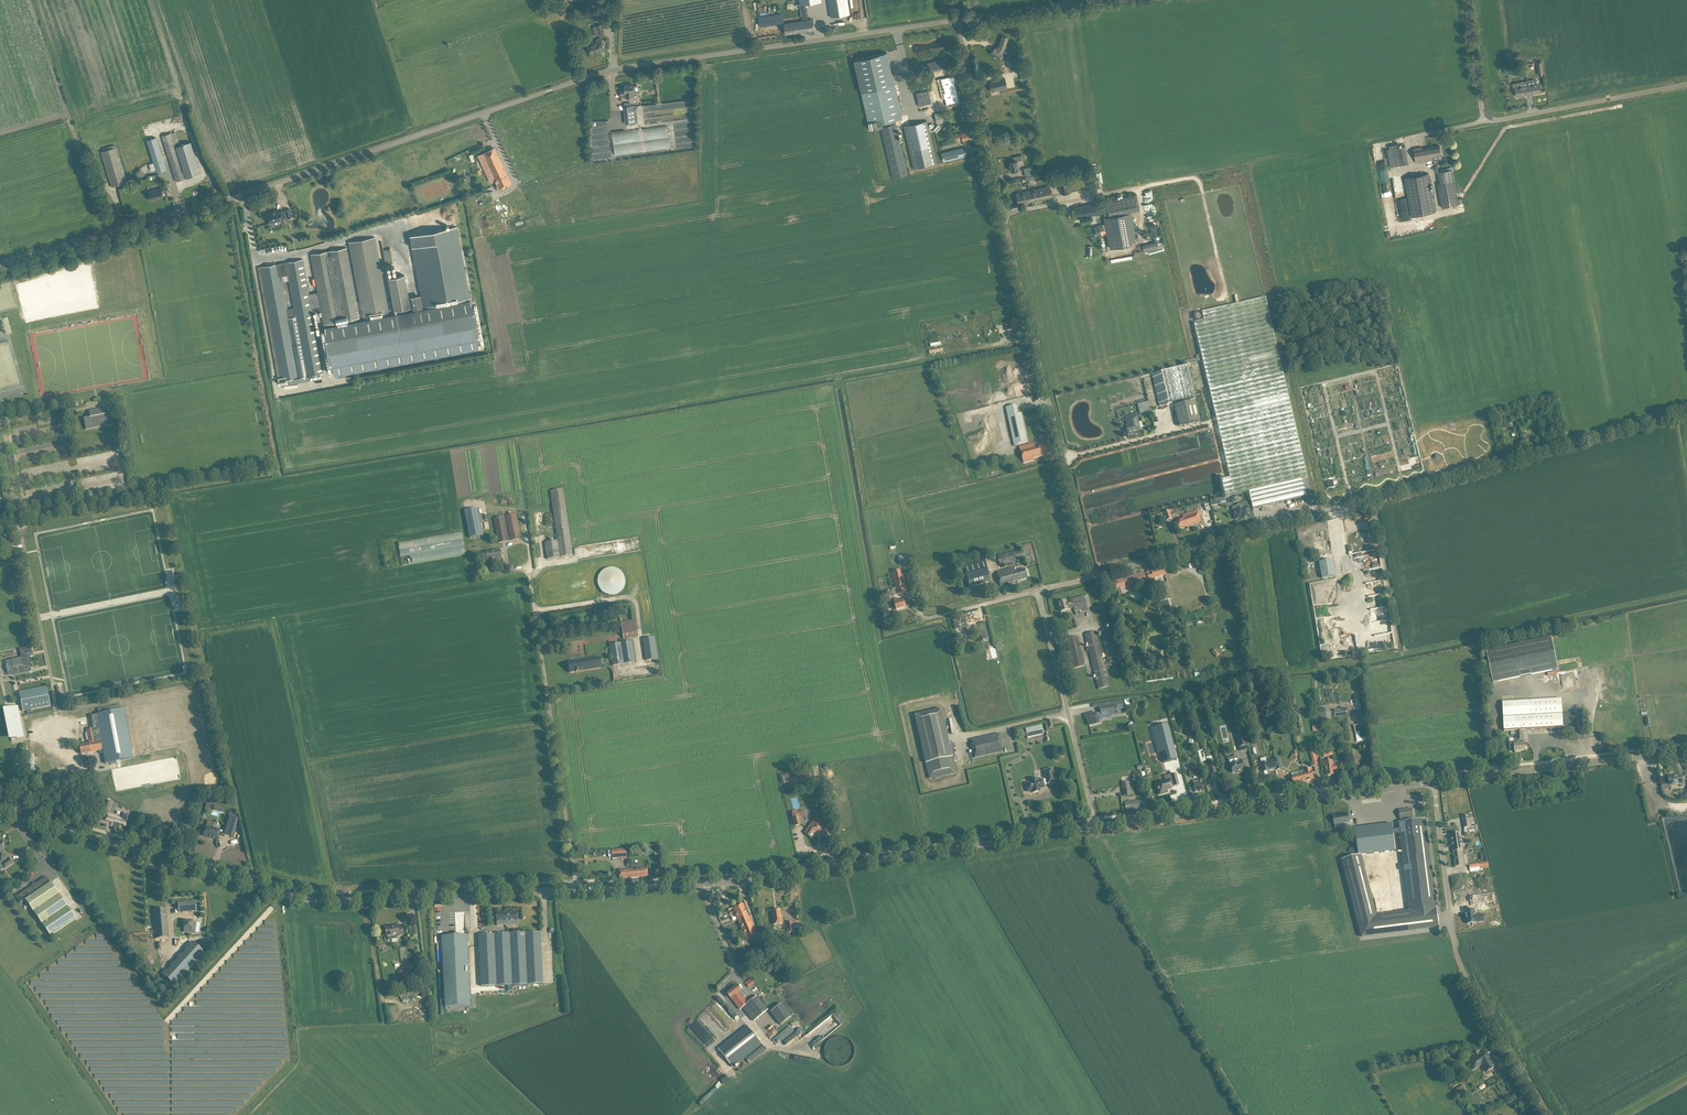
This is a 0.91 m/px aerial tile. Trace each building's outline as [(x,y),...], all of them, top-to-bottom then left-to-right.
[(849,14),(847,0),(828,0),(831,17),(849,14)] [(758,17),(760,26),(776,24),(775,15),(758,17)] [(786,34),(815,29),(814,19),(784,23),(786,34)] [(599,34),(604,32),(602,24),(596,26),(599,34)] [(1002,54),(1006,42),(1008,37),(1003,35),(999,46),(997,49),(995,47),(991,52),(994,55),(995,56),(999,59),(1003,54),(1002,54)] [(603,46),(601,38),(596,39),(597,42),(594,43),(593,41),(587,43),(588,46),(590,53),(603,49),(602,46),(603,46)] [(887,52),(854,59),(862,92),(895,84),(887,52)] [(945,58),(932,61),(934,70),(947,67),(945,58)] [(960,102),(955,82),(956,82),(955,75),(913,85),(919,109),(942,104),(941,101),(945,100),(947,105),(960,102)] [(991,90),(997,89),(1008,87),(1006,78),(989,82),(991,90)] [(1536,83),(1536,79),(1527,81),(1530,94),(1542,92),(1541,87),(1540,83),(1536,83)] [(1530,94),(1527,81),(1513,83),(1514,88),(1515,88),(1517,96),(1530,94)] [(634,96),(634,91),(638,91),(638,85),(633,85),(633,84),(624,85),(625,90),(620,90),(621,95),(625,94),(626,97),(634,96)] [(870,129),(880,127),(896,123),(895,120),(903,118),(895,84),(862,92),(870,129)] [(624,103),(625,106),(624,106),(626,123),(636,122),(634,105),(631,105),(631,102),(624,103)] [(937,124),(940,123),(945,121),(943,112),(935,114),(937,124)] [(685,122),(685,128),(692,128),(692,116),(688,116),(688,114),(685,114),(682,114),(682,122),(685,122)] [(594,158),(611,156),(607,119),(592,121),(594,138),(592,139),(594,158)] [(927,121),(904,126),(914,168),(937,163),(927,121)] [(892,178),(908,174),(896,123),(880,127),(892,178)] [(615,154),(671,147),(668,125),(613,132),(615,154)] [(176,131),(171,133),(162,136),(176,181),(200,173),(190,142),(180,145),(175,146),(175,144),(179,143),(176,131)] [(972,138),(970,131),(956,134),(957,139),(961,138),(962,141),(972,138)] [(156,137),(147,140),(152,156),(154,162),(149,164),(151,170),(156,169),(157,172),(166,169),(156,137)] [(943,148),(956,145),(954,139),(942,142),(943,148)] [(115,147),(115,145),(103,148),(104,150),(101,151),(110,181),(112,186),(127,182),(125,176),(116,147),(115,147)] [(1442,154),(1440,145),(1423,148),(1422,147),(1414,148),(1416,162),(1433,159),(1433,156),(1442,154)] [(1388,148),(1390,166),(1410,163),(1409,155),(1406,155),(1405,146),(1388,148)] [(965,147),(942,152),(944,161),(967,155),(965,147)] [(510,182),(494,148),(478,156),(489,178),(494,176),(499,188),(510,182)] [(1011,171),(1019,169),(1018,160),(1023,159),(1022,155),(1016,156),(1013,157),(1014,161),(1010,162),(1011,171)] [(1025,177),(1034,175),(1032,166),(1024,168),(1025,177)] [(1442,207),(1459,204),(1453,169),(1439,171),(1441,183),(1438,183),(1442,207)] [(459,173),(453,176),(456,182),(462,180),(459,173)] [(1410,216),(1435,212),(1429,174),(1404,178),(1410,216)] [(1063,194),(1071,192),(1069,183),(1061,185),(1063,194)] [(161,188),(148,192),(151,200),(168,195),(167,189),(168,189),(167,185),(160,187),(161,188)] [(1019,204),(1053,196),(1051,186),(1026,191),(1021,192),(1021,194),(1017,195),(1019,204)] [(1105,223),(1107,233),(1110,249),(1132,244),(1132,242),(1136,241),(1135,239),(1136,239),(1132,212),(1130,213),(1130,212),(1138,210),(1135,196),(1127,197),(1106,201),(1105,201),(1074,207),(1074,208),(1075,212),(1076,218),(1088,216),(1095,214),(1104,213),(1105,217),(1104,217),(1105,223)] [(286,218),(283,210),(279,211),(278,210),(272,212),(272,211),(266,214),(267,217),(266,218),(267,220),(268,220),(269,223),(281,219),(281,220),(286,218)] [(1101,235),(1107,233),(1105,223),(1099,225),(1100,229),(1101,235)] [(1163,247),(1158,225),(1150,226),(1151,231),(1152,231),(1155,242),(1142,245),(1144,252),(1158,249),(1158,248),(1163,247)] [(325,330),(321,331),(328,371),(333,370),(333,375),(479,348),(478,343),(483,342),(476,302),(471,303),(470,299),(457,226),(410,235),(423,308),(421,309),(421,307),(421,306),(416,307),(417,307),(416,307),(416,309),(363,319),(360,320),(324,327),(325,330)] [(310,254),(317,292),(309,294),(303,259),(261,266),(281,380),(310,375),(311,378),(317,377),(317,374),(323,372),(312,312),(321,310),(323,324),(360,317),(357,304),(360,303),(361,310),(363,318),(389,313),(387,306),(375,237),(349,242),(359,301),(357,302),(347,247),(310,254)] [(390,307),(393,307),(394,309),(410,306),(404,274),(388,277),(392,300),(389,301),(390,307)] [(1204,321),(1194,323),(1216,418),(1230,478),(1221,480),(1225,497),(1249,492),(1253,509),(1311,495),(1265,297),(1260,299),(1202,312),(1204,321)] [(1018,329),(1016,321),(1005,323),(994,326),(996,332),(999,331),(998,329),(1006,327),(1007,331),(1012,330),(1018,329)] [(1159,372),(1152,374),(1159,406),(1194,398),(1187,365),(1159,372)] [(1148,402),(1138,404),(1140,413),(1150,411),(1148,402)] [(1179,426),(1200,422),(1195,403),(1175,407),(1179,426)] [(1017,414),(1016,405),(1006,407),(1013,439),(1026,436),(1021,413),(1017,414)] [(105,415),(104,408),(89,411),(90,418),(84,419),(86,430),(113,425),(111,414),(105,415)] [(1137,415),(1126,417),(1128,429),(1127,429),(1128,435),(1134,434),(1135,435),(1139,434),(1139,433),(1141,432),(1140,429),(1138,428),(1137,424),(1139,422),(1137,415)] [(1537,440),(1536,433),(1521,436),(1522,440),(1525,439),(1525,442),(1537,440)] [(1037,442),(1032,444),(1020,447),(1024,463),(1034,461),(1034,458),(1050,453),(1048,444),(1038,446),(1037,442)] [(547,559),(573,556),(563,490),(551,492),(558,541),(545,543),(547,559)] [(1234,511),(1236,520),(1244,518),(1244,520),(1251,518),(1248,506),(1239,509),(1238,506),(1233,507),(1234,511)] [(478,509),(465,511),(470,539),(483,536),(478,509)] [(1179,529),(1201,522),(1199,516),(1200,516),(1198,510),(1183,515),(1184,518),(1176,521),(1179,529)] [(511,541),(521,539),(516,514),(506,516),(510,537),(511,541)] [(509,537),(505,516),(494,518),(499,543),(511,541),(510,537),(509,537)] [(403,564),(466,555),(463,532),(399,541),(400,550),(401,550),(403,564)] [(501,559),(500,550),(486,552),(487,555),(488,560),(495,559),(495,560),(501,559)] [(1001,566),(1023,560),(1020,550),(998,556),(1001,566)] [(900,564),(911,562),(909,555),(898,557),(900,564)] [(970,587),(990,582),(985,560),(964,565),(970,587)] [(1322,578),(1337,576),(1334,560),(1320,562),(1322,578)] [(627,583),(628,580),(627,577),(626,574),(625,571),(623,569),(621,567),(618,566),(615,565),(612,565),(609,565),(606,566),(604,568),(602,570),(600,571),(599,574),(598,577),(598,580),(598,583),(599,585),(600,588),(602,590),(605,592),(608,594),(611,595),(613,595),(616,594),(619,593),(621,592),(623,590),(625,588),(626,586),(627,583)] [(1015,571),(1014,567),(997,572),(1001,587),(1007,585),(1006,584),(1028,578),(1025,568),(1015,571)] [(1152,573),(1153,577),(1165,574),(1164,573),(1163,568),(1151,571),(1152,573)] [(894,596),(897,595),(907,592),(902,570),(892,572),(895,588),(892,589),(894,596)] [(1143,574),(1114,581),(1115,587),(1116,590),(1123,588),(1145,582),(1145,579),(1143,574)] [(1156,586),(1160,602),(1171,599),(1167,583),(1156,586)] [(1066,601),(1058,603),(1061,612),(1068,610),(1068,609),(1073,608),(1074,612),(1087,608),(1088,608),(1085,596),(1084,596),(1071,600),(1066,601)] [(899,602),(898,597),(894,598),(895,603),(894,603),(896,610),(906,607),(904,600),(899,602)] [(965,621),(964,618),(953,621),(956,630),(967,627),(968,632),(972,631),(970,620),(965,621)] [(635,620),(621,622),(624,639),(638,637),(635,620)] [(1119,661),(1118,657),(1121,656),(1113,627),(1100,630),(1108,660),(1109,659),(1110,663),(1119,661)] [(1110,687),(1096,632),(1084,635),(1087,645),(1085,645),(1087,652),(1088,651),(1098,690),(1110,687)] [(1074,669),(1085,666),(1077,636),(1067,639),(1074,669)] [(646,661),(658,659),(655,637),(643,639),(646,661)] [(1493,683),(1558,670),(1551,637),(1486,650),(1493,683)] [(613,666),(636,662),(632,641),(609,645),(613,666)] [(1128,651),(1126,643),(1122,645),(1124,652),(1127,663),(1131,662),(1136,661),(1133,649),(1128,651)] [(32,647),(20,649),(22,658),(11,660),(13,668),(14,675),(31,672),(30,668),(32,668),(30,657),(33,656),(32,647)] [(1216,658),(1220,655),(1215,649),(1211,652),(1216,658)] [(570,671),(570,673),(576,672),(580,672),(580,671),(602,668),(601,658),(569,663),(569,665),(568,666),(568,667),(568,669),(569,670),(570,670),(570,671)] [(1574,673),(1561,674),(1562,687),(1575,686),(1574,673)] [(47,687),(19,692),(23,712),(51,706),(47,687)] [(1517,701),(1503,702),(1503,717),(1504,717),(1504,721),(1505,732),(1516,731),(1523,730),(1556,728),(1559,728),(1559,732),(1569,731),(1569,724),(1570,723),(1570,718),(1569,713),(1562,713),(1562,709),(1562,699),(1531,700),(1522,701),(1517,701)] [(1101,712),(1096,713),(1097,717),(1098,716),(1108,715),(1109,716),(1115,715),(1114,707),(1114,706),(1114,705),(1110,706),(1100,707),(1101,712)] [(9,740),(12,740),(24,737),(18,706),(3,709),(9,740)] [(106,764),(133,759),(123,710),(121,710),(120,706),(98,710),(99,714),(91,716),(93,729),(87,730),(89,743),(79,745),(81,755),(99,751),(99,753),(102,754),(104,754),(106,764)] [(1331,708),(1319,710),(1321,724),(1332,722),(1331,712),(1331,708)] [(929,780),(956,773),(942,709),(914,715),(929,780)] [(1335,718),(1347,716),(1346,709),(1334,710),(1335,718)] [(1097,717),(1096,713),(1096,712),(1090,714),(1085,715),(1086,720),(1087,719),(1089,726),(1092,725),(1094,725),(1093,725),(1100,723),(1098,716),(1097,717)] [(1177,760),(1168,724),(1151,729),(1155,742),(1158,741),(1161,753),(1164,763),(1177,760)] [(1359,732),(1360,738),(1368,737),(1366,724),(1355,726),(1356,733),(1359,732)] [(1027,739),(1044,735),(1042,725),(1025,729),(1027,739)] [(1514,742),(1509,742),(1510,749),(1515,749),(1515,752),(1525,751),(1524,740),(1523,730),(1516,731),(1517,738),(1514,738),(1514,742)] [(1239,747),(1247,745),(1244,732),(1236,734),(1239,747)] [(975,758),(980,757),(1003,751),(999,734),(971,740),(975,758)] [(1331,745),(1323,747),(1323,752),(1324,758),(1328,757),(1329,761),(1324,762),(1325,767),(1326,767),(1327,770),(1328,776),(1334,775),(1334,773),(1340,773),(1339,767),(1339,766),(1334,766),(1333,763),(1331,751),(1331,746),(1331,745)] [(1204,749),(1198,751),(1201,762),(1207,761),(1204,749)] [(1297,759),(1300,754),(1295,751),(1291,756),(1297,759)] [(1315,753),(1315,751),(1310,752),(1314,766),(1318,765),(1316,758),(1319,758),(1318,752),(1315,753)] [(1277,768),(1277,770),(1282,769),(1279,759),(1274,760),(1275,760),(1267,762),(1261,764),(1263,772),(1269,770),(1277,768)] [(1211,774),(1216,772),(1212,760),(1207,761),(1211,774)] [(1234,762),(1230,763),(1231,768),(1232,773),(1237,772),(1237,773),(1244,771),(1243,765),(1241,760),(1234,762)] [(1306,782),(1315,780),(1311,768),(1303,770),(1306,782)] [(1038,779),(1032,780),(1029,780),(1030,783),(1026,784),(1027,792),(1032,791),(1033,793),(1038,792),(1040,791),(1041,791),(1040,791),(1040,789),(1045,788),(1044,785),(1055,782),(1052,769),(1044,770),(1046,779),(1038,781),(1038,779)] [(1294,785),(1306,782),(1303,770),(1291,773),(1294,785)] [(788,773),(779,775),(781,783),(786,782),(785,778),(789,777),(788,773)] [(1162,781),(1163,784),(1157,785),(1159,795),(1165,793),(1165,791),(1172,789),(1171,785),(1173,785),(1174,786),(1179,785),(1176,774),(1171,775),(1172,779),(1162,781)] [(1670,786),(1682,784),(1681,776),(1669,777),(1670,786)] [(1194,792),(1203,791),(1202,780),(1197,781),(1198,784),(1194,785),(1194,792)] [(1131,795),(1130,790),(1129,782),(1122,783),(1124,796),(1131,795)] [(109,812),(112,801),(105,799),(102,810),(109,812)] [(1126,810),(1148,807),(1147,800),(1125,803),(1126,810)] [(1413,821),(1413,818),(1414,818),(1412,809),(1399,810),(1400,819),(1401,819),(1401,822),(1399,823),(1410,911),(1377,915),(1361,855),(1342,860),(1361,937),(1440,928),(1426,819),(1413,821)] [(795,825),(801,824),(799,817),(805,816),(804,811),(793,814),(795,825)] [(125,826),(129,815),(123,813),(122,818),(107,813),(105,820),(125,826)] [(223,834),(233,836),(238,819),(236,819),(237,815),(229,813),(228,816),(223,834)] [(1349,821),(1349,818),(1348,813),(1343,814),(1343,815),(1334,816),(1335,824),(1336,829),(1346,828),(1346,831),(1354,830),(1353,820),(1349,821)] [(1474,822),(1473,815),(1469,816),(1469,815),(1463,816),(1465,828),(1471,827),(1470,823),(1474,822)] [(826,836),(831,829),(816,818),(805,833),(812,838),(818,830),(826,836)] [(206,826),(203,836),(210,837),(211,838),(217,840),(220,830),(212,828),(214,823),(208,821),(206,826)] [(1359,856),(1361,855),(1396,851),(1392,824),(1355,828),(1359,856)] [(1463,848),(1461,833),(1451,834),(1453,852),(1460,851),(1463,851),(1467,850),(1466,848),(1463,848)] [(1354,856),(1357,851),(1352,847),(1349,852),(1354,856)] [(6,858),(7,857),(2,850),(0,849),(0,862),(1,863),(2,862),(3,864),(1,864),(4,869),(13,863),(10,859),(8,861),(6,858)] [(626,849),(612,851),(609,851),(609,853),(612,853),(613,859),(627,858),(626,854),(628,854),(628,852),(626,852),(626,849)] [(1467,851),(1467,850),(1463,851),(1460,851),(1453,852),(1455,867),(1465,865),(1464,856),(1468,855),(1467,851)] [(1489,867),(1488,862),(1487,862),(1482,863),(1478,863),(1469,865),(1470,872),(1472,872),(1480,870),(1480,869),(1489,867)] [(631,869),(619,870),(620,879),(648,877),(647,868),(639,869),(636,869),(634,869),(631,869)] [(76,919),(46,877),(16,897),(19,902),(20,903),(25,900),(50,936),(76,919)] [(1493,891),(1473,894),(1475,901),(1494,899),(1493,891)] [(196,911),(196,901),(178,903),(179,912),(196,911)] [(738,920),(748,916),(743,904),(733,908),(738,920)] [(1478,907),(1463,909),(1465,923),(1480,920),(1480,919),(1490,918),(1489,909),(1479,911),(1478,907)] [(155,939),(157,939),(168,938),(166,909),(154,910),(155,921),(154,921),(154,926),(155,939)] [(774,925),(783,924),(780,909),(772,910),(774,925)] [(518,912),(497,913),(497,926),(511,925),(514,925),(514,921),(518,921),(518,912)] [(747,940),(757,935),(748,916),(738,920),(747,940)] [(198,925),(188,926),(189,936),(199,935),(198,925)] [(399,928),(398,925),(386,928),(388,936),(389,941),(397,939),(398,936),(404,935),(403,927),(399,928)] [(436,931),(434,931),(437,1008),(440,1007),(446,1007),(470,1006),(470,999),(472,999),(471,973),(469,973),(467,935),(451,936),(451,930),(436,931)] [(511,934),(511,932),(504,932),(504,934),(479,936),(481,986),(507,985),(508,991),(512,991),(512,986),(543,984),(541,933),(511,934)] [(767,951),(770,949),(765,941),(762,943),(767,951)] [(193,942),(167,971),(163,975),(175,986),(205,953),(193,942)] [(409,987),(408,984),(410,984),(408,970),(398,972),(400,985),(401,985),(402,988),(409,987)] [(749,988),(754,983),(751,979),(745,983),(749,988)] [(416,995),(422,993),(423,997),(428,996),(428,995),(425,986),(422,987),(414,990),(399,994),(401,1000),(416,995)] [(743,998),(738,992),(741,990),(738,986),(727,994),(731,998),(740,1010),(743,1008),(754,1021),(768,1010),(756,996),(749,1002),(745,996),(743,998)] [(781,1025),(792,1016),(782,1004),(771,1012),(781,1025)] [(393,1006),(389,1007),(393,1023),(397,1022),(393,1006)] [(761,1045),(746,1026),(717,1048),(736,1073),(738,1072),(759,1055),(761,1055),(765,1051),(762,1046),(757,1050),(756,1049),(761,1045)] [(778,1039),(781,1042),(794,1032),(789,1026),(772,1040),(774,1042),(778,1039)] [(706,1047),(715,1041),(711,1036),(706,1040),(704,1037),(701,1039),(706,1047)] [(1483,1059),(1481,1055),(1469,1061),(1474,1069),(1483,1064),(1487,1072),(1491,1069),(1492,1070),(1492,1069),(1494,1067),(1490,1060),(1491,1059),(1489,1056),(1483,1059)]
